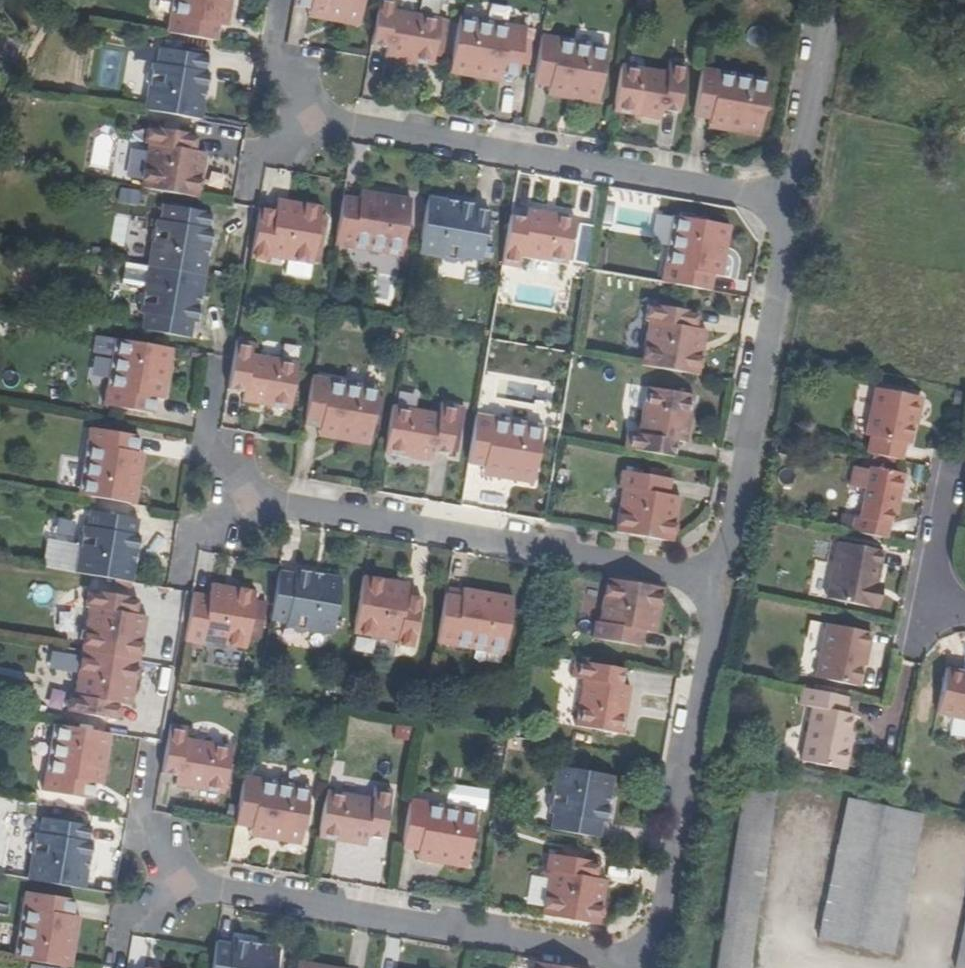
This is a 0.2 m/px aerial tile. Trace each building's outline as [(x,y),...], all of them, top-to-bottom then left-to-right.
[(226,0),(176,0),(173,17),(168,16),(165,33),(216,42),(219,25),(222,26),(226,0)] [(176,0),(171,0),(168,16),(173,17),(176,0)] [(227,27),(231,0),(226,0),(222,26),(227,27)] [(360,21),(363,0),(293,0),(292,7),(309,9),(308,12),(360,21)] [(440,17),(394,10),(395,0),(377,0),(369,46),(385,48),(383,58),(400,61),(401,54),(433,60),(440,17)] [(308,12),(308,17),(359,26),(360,21),(308,12)] [(459,15),(459,20),(510,29),(510,24),(459,15)] [(459,20),(450,69),(501,78),(502,74),(518,77),(527,26),(510,24),(510,29),(459,20)] [(549,91),(600,100),(608,51),(557,42),(558,37),(541,35),(533,85),(549,88),(549,91)] [(557,42),(608,51),(609,46),(558,37),(557,42)] [(144,109),(201,120),(205,98),(202,97),(202,93),(205,93),(208,71),(205,71),(207,55),(157,47),(155,63),(151,62),(150,70),(146,73),(145,81),(148,85),(144,109)] [(432,67),(433,60),(401,54),(400,61),(432,67)] [(669,72),(622,64),(615,106),(647,111),(646,118),(662,121),(664,111),(680,114),(688,63),(671,60),(669,72)] [(710,124),(761,132),(769,83),(718,75),(718,70),(702,67),(694,118),(710,120),(710,124)] [(449,74),(501,83),(501,78),(450,69),(449,74)] [(718,75),(769,83),(769,78),(718,70),(718,75)] [(549,91),(548,96),(599,105),(600,100),(549,91)] [(647,111),(615,106),(614,113),(646,118),(647,111)] [(710,124),(709,128),(760,137),(761,132),(710,124)] [(140,187),(198,197),(202,175),(190,173),(194,151),(197,134),(146,125),(143,143),(147,143),(140,187)] [(190,173),(202,175),(205,153),(194,151),(190,173)] [(413,199),(362,191),(361,196),(412,204),(413,199)] [(404,253),(412,204),(361,196),(360,199),(344,196),(335,247),(352,250),(353,245),(404,253)] [(450,201),(429,197),(419,254),(443,259),(446,263),(454,265),(458,262),(466,263),(466,260),(482,263),(491,213),(476,210),(476,206),(455,202),(454,205),(449,204),(450,201)] [(299,214),(301,203),(279,199),(277,211),(299,214)] [(313,265),(323,207),(301,203),(299,214),(277,211),(259,208),(251,258),(268,261),(269,257),(313,265)] [(147,267),(205,277),(208,255),(205,255),(206,250),(209,250),(212,229),(208,228),(211,212),(161,204),(159,220),(155,219),(154,227),(150,230),(148,237),(151,242),(147,267)] [(522,258),(569,265),(576,223),(543,218),(544,211),(528,208),(526,218),(511,216),(502,266),(520,269),(522,258)] [(543,218),(576,223),(577,216),(544,211),(543,218)] [(667,266),(676,215),(671,214),(662,265),(667,266)] [(716,275),(725,223),(676,215),(667,266),(662,265),(660,282),(710,290),(713,274),(716,275)] [(716,275),(721,275),(730,224),(725,223),(716,275)] [(403,258),(404,253),(353,245),(352,250),(403,258)] [(123,282),(143,282),(144,266),(124,265),(123,282)] [(201,298),(205,277),(147,267),(143,292),(139,295),(137,303),(140,307),(139,314),(142,315),(140,330),(189,339),(192,324),(196,324),(200,303),(197,302),(198,298),(201,298)] [(639,365),(698,375),(701,353),(690,351),(693,329),(696,311),(646,303),(643,320),(647,321),(639,365)] [(690,351),(701,353),(705,331),(693,329),(690,351)] [(109,390),(119,339),(114,338),(105,389),(109,390)] [(158,399),(168,347),(119,339),(109,390),(105,389),(102,405),(152,414),(155,398),(158,399)] [(292,404),(299,362),(252,354),(254,343),(237,340),(228,390),(243,393),(242,403),(258,405),(259,399),(292,404)] [(158,399),(163,399),(172,348),(168,347),(158,399)] [(828,375),(831,362),(816,358),(813,371),(828,375)] [(321,432),(372,441),(380,392),(329,383),(330,379),(314,376),(305,426),(322,429),(321,432)] [(329,383),(380,392),(381,387),(330,379),(329,383)] [(688,393),(646,386),(638,433),(626,431),(623,449),(674,457),(676,441),(686,443),(689,427),(682,426),(688,393)] [(909,445),(920,397),(875,388),(865,436),(870,437),(866,454),(902,461),(905,444),(909,445)] [(695,394),(688,393),(682,426),(689,427),(695,394)] [(290,411),(292,404),(259,399),(258,405),(290,411)] [(440,413),(394,405),(386,447),(419,452),(418,459),(434,462),(436,452),(451,455),(460,404),(442,401),(440,413)] [(485,471),(536,479),(544,431),(493,422),(494,417),(477,414),(469,465),(485,468),(485,471)] [(493,422),(544,431),(545,426),(494,417),(493,422)] [(82,495),(131,503),(139,452),(136,452),(139,435),(88,427),(85,443),(90,444),(82,495)] [(321,432),(320,437),(371,446),(372,441),(321,432)] [(793,451),(784,442),(776,449),(785,458),(793,451)] [(77,494),(82,495),(90,444),(85,443),(77,494)] [(419,452),(386,447),(385,454),(418,459),(419,452)] [(136,504),(144,453),(139,452),(131,503),(136,504)] [(900,494),(905,474),(871,467),(860,519),(856,519),(853,533),(886,539),(891,515),(895,493),(900,494)] [(485,471),(484,476),(535,484),(536,479),(485,471)] [(613,533),(671,543),(675,521),(664,519),(667,497),(670,480),(620,471),(617,488),(621,489),(613,533)] [(896,516),(900,494),(895,493),(891,515),(896,516)] [(664,519),(675,521),(679,499),(667,497),(664,519)] [(68,508),(55,529),(69,537),(82,516),(68,508)] [(74,572),(132,582),(135,560),(132,560),(133,555),(136,555),(139,534),(135,533),(138,518),(88,510),(85,525),(82,525),(80,532),(76,535),(75,543),(78,547),(74,572)] [(838,527),(849,530),(852,517),(842,515),(838,527)] [(826,599),(871,608),(877,582),(883,551),(837,541),(826,599)] [(333,636),(344,578),(322,575),(322,578),(317,577),(317,574),(296,570),(295,574),(280,571),(271,621),(287,624),(286,628),(293,629),(296,633),(304,634),(308,632),(333,636)] [(386,580),(364,577),(354,635),(398,642),(398,646),(415,649),(424,599),(406,596),(384,592),(386,580)] [(659,610),(663,587),(605,577),(597,622),(593,621),(590,639),(641,647),(644,630),(648,608),(659,610)] [(408,584),(386,580),(384,592),(406,596),(408,584)] [(877,582),(871,608),(877,609),(882,583),(877,582)] [(233,599),(235,588),(212,584),(210,595),(233,599)] [(246,650),(257,591),(235,588),(233,599),(210,595),(193,592),(184,643),(202,646),(202,642),(246,650)] [(515,597),(464,588),(463,593),(514,602),(515,597)] [(80,651),(139,661),(143,639),(131,637),(135,615),(138,597),(87,589),(84,606),(88,607),(80,651)] [(506,651),(514,602),(463,593),(463,597),(446,594),(438,644),(454,647),(455,642),(506,651)] [(655,632),(659,610),(648,608),(644,630),(655,632)] [(131,637),(143,639),(147,617),(135,615),(131,637)] [(815,678),(858,688),(862,666),(864,657),(867,657),(872,634),(826,623),(815,678)] [(505,656),(506,651),(455,642),(454,647),(505,656)] [(135,683),(139,661),(80,651),(73,695),(69,694),(66,712),(116,721),(119,703),(123,681),(135,683)] [(582,681),(574,728),(616,735),(621,703),(628,704),(631,688),(621,686),(624,670),(574,662),(571,679),(582,681)] [(946,668),(936,714),(964,720),(964,673),(946,668)] [(131,705),(135,683),(123,681),(119,703),(131,705)] [(811,708),(800,761),(844,771),(853,732),(848,731),(851,715),(847,714),(850,698),(802,688),(798,705),(811,708)] [(621,703),(616,735),(623,737),(628,704),(621,703)] [(48,775),(57,724),(52,723),(43,774),(48,775)] [(226,788),(233,746),(186,738),(188,726),(170,723),(162,773),(177,776),(176,786),(192,789),(193,782),(226,788)] [(97,784),(106,733),(57,724),(48,775),(43,774),(40,791),(91,800),(94,783),(97,784)] [(97,784),(102,785),(111,734),(106,733),(97,784)] [(610,798),(614,776),(556,767),(552,792),(548,795),(547,802),(549,807),(548,814),(552,815),(549,830),(599,839),(601,823),(605,824),(609,803),(606,802),(607,797),(610,798)] [(252,831),(303,840),(311,791),(261,783),(261,778),(245,775),(236,826),(253,828),(252,831)] [(261,783),(311,791),(312,786),(261,778),(261,783)] [(224,795),(226,788),(193,782),(192,789),(224,795)] [(374,798),(327,789),(320,832),(353,837),(351,844),(368,847),(369,837),(385,840),(394,789),(376,786),(374,798)] [(775,791),(742,786),(715,967),(750,967),(775,791)] [(418,855),(469,864),(478,815),(427,807),(428,802),(411,799),(402,849),(419,852),(418,855)] [(892,955),(923,815),(847,799),(817,938),(892,955)] [(427,807),(478,815),(479,811),(428,802),(427,807)] [(26,878),(84,888),(87,867),(84,866),(85,861),(88,862),(91,840),(87,840),(90,824),(40,816),(37,832),(34,831),(32,839),(29,842),(27,850),(30,854),(26,878)] [(252,831),(251,836),(303,845),(303,840),(252,831)] [(353,837),(320,832),(319,839),(351,844),(353,837)] [(418,855),(417,860),(469,869),(469,864),(418,855)] [(540,918),(598,929),(602,906),(591,904),(594,882),(597,865),(547,856),(544,873),(548,874),(540,918)] [(591,904),(602,906),(606,884),(594,882),(591,904)] [(18,957),(66,966),(75,915),(72,914),(75,898),(24,889),(21,905),(26,906),(18,957)] [(13,956),(18,957),(26,906),(21,905),(13,956)] [(71,967),(80,915),(75,915),(66,966),(71,967)] [(954,967),(964,967),(964,917),(954,967)] [(280,948),(258,945),(258,948),(253,947),(253,944),(232,940),(231,944),(216,942),(211,967),(276,967),(280,948)]
